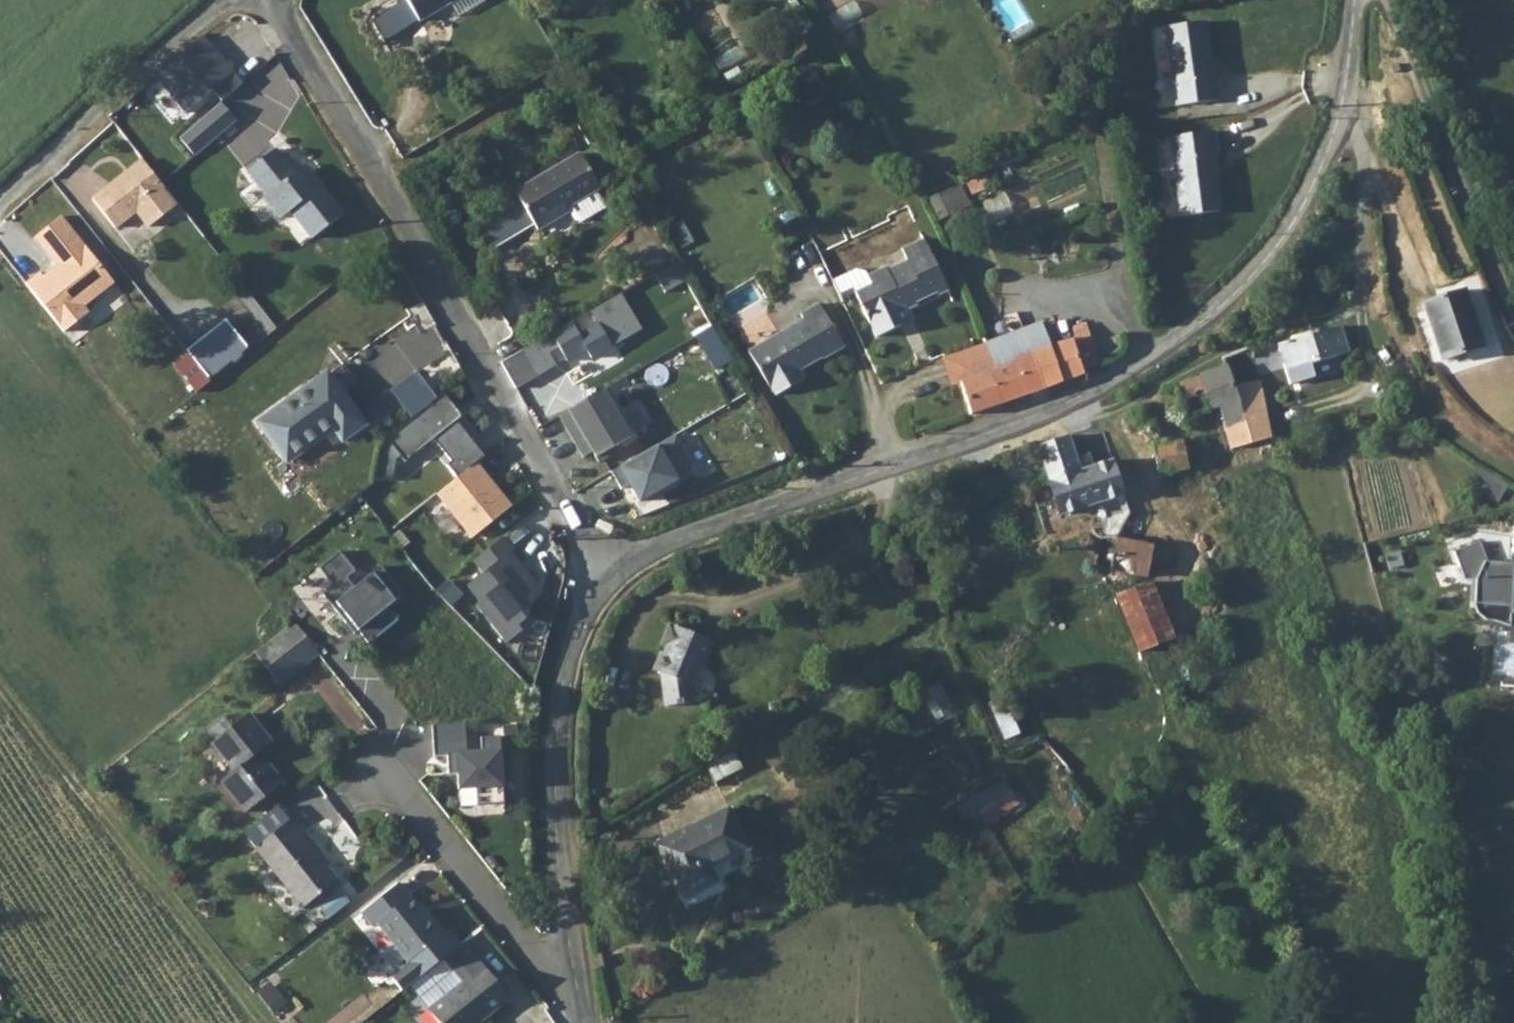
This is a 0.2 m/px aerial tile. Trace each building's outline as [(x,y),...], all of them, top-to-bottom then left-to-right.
[(418,23),(446,6),(457,0),(404,0),(418,23)] [(446,6),(455,20),(472,10),(482,4),(479,0),(457,0),(446,6)] [(1201,20),(1162,25),(1174,105),(1218,98),(1214,76),(1210,77),(1201,20)] [(235,74),(203,36),(155,77),(187,114),(235,74)] [(221,108),(204,123),(218,140),(235,125),(221,108)] [(204,123),(179,144),(194,161),(218,140),(204,123)] [(1213,129),(1171,136),(1182,215),(1220,209),(1211,152),(1216,151),(1213,129)] [(169,197),(134,153),(84,193),(107,221),(128,204),(140,220),(169,197)] [(275,155),(246,177),(265,201),(263,203),(279,225),(289,217),(311,245),(342,220),(314,183),(307,188),(299,176),(294,180),(275,155)] [(581,155),(562,165),(583,202),(596,194),(601,191),(581,155)] [(562,165),(533,182),(556,222),(570,215),(567,211),(583,202),(562,165)] [(305,172),(299,176),(307,188),(314,183),(305,172)] [(556,222),(533,182),(514,194),(537,234),(556,222)] [(596,194),(583,202),(567,211),(570,215),(575,224),(582,225),(606,211),(596,194)] [(23,283),(61,332),(86,312),(82,306),(112,283),(59,216),(32,237),(57,268),(43,280),(37,272),(23,283)] [(855,269),(832,278),(840,296),(857,288),(878,333),(899,322),(893,309),(902,303),(906,310),(919,304),(918,301),(937,292),(940,296),(949,291),(925,237),(905,247),(909,258),(888,268),(885,267),(870,273),(855,269)] [(1465,289),(1424,302),(1442,360),(1484,347),(1465,289)] [(557,364),(550,352),(560,346),(569,360),(588,348),(593,357),(641,328),(620,292),(525,349),(540,374),(557,364)] [(801,321),(747,354),(774,398),(804,380),(800,373),(820,360),(824,361),(846,348),(819,304),(799,317),(801,321)] [(1043,320),(1023,329),(1033,351),(1054,345),(1043,320)] [(185,353),(207,380),(247,350),(225,322),(185,353)] [(1054,345),(1033,351),(1048,388),(1078,376),(1100,365),(1086,323),(1073,329),(1077,338),(1054,345)] [(1343,325),(1276,343),(1287,381),(1313,375),(1310,363),(1350,352),(1343,325)] [(1004,347),(990,353),(991,361),(1005,405),(1048,388),(1033,351),(1023,329),(1000,338),(1004,347)] [(958,377),(960,382),(975,376),(972,369),(991,361),(990,353),(986,344),(983,338),(954,350),(957,357),(941,364),(948,381),(958,377)] [(1000,338),(986,344),(990,353),(1004,347),(1000,338)] [(1222,408),(1220,409),(1230,449),(1267,438),(1264,420),(1269,420),(1255,343),(1225,354),(1226,363),(1234,398),(1222,408)] [(975,376),(960,382),(972,416),(1005,405),(991,361),(972,369),(975,376)] [(1226,363),(1201,373),(1210,411),(1220,409),(1222,408),(1234,398),(1226,363)] [(364,427),(326,375),(258,424),(287,465),(334,432),(341,443),(364,427)] [(619,450),(617,446),(632,437),(605,389),(562,415),(586,456),(595,451),(601,461),(619,450)] [(445,467),(456,480),(475,464),(483,458),(455,424),(461,419),(442,396),(377,447),(372,479),(392,482),(395,462),(399,459),(404,464),(432,442),(450,463),(445,467)] [(1269,420),(1264,420),(1267,438),(1271,463),(1319,455),(1313,414),(1269,420)] [(675,435),(614,471),(624,488),(632,483),(643,500),(678,479),(677,477),(694,467),(675,435)] [(1071,435),(1039,445),(1063,516),(1126,495),(1115,458),(1094,465),(1090,453),(1077,457),(1071,435)] [(1183,440),(1153,445),(1158,472),(1188,468),(1183,440)] [(510,508),(475,464),(456,480),(435,496),(470,540),(510,508)] [(1112,536),(1127,539),(1132,526),(1132,517),(1128,502),(1103,511),(1112,536)] [(512,551),(502,538),(471,563),(481,575),(465,587),(477,603),(474,606),(504,645),(521,632),(516,627),(525,620),(530,603),(526,600),(533,595),(536,587),(509,554),(512,551)] [(1127,539),(1121,572),(1155,577),(1154,573),(1174,570),(1174,563),(1177,550),(1127,539)] [(1487,558),(1481,541),(1453,550),(1463,578),(1473,579),(1473,601),(1484,617),(1502,623),(1513,623),(1513,559),(1487,558)] [(353,635),(357,632),(367,645),(397,622),(386,609),(402,596),(380,568),(353,589),(345,579),(354,572),(338,552),(318,569),(332,587),(322,595),(353,635)] [(1174,570),(1154,573),(1155,577),(1158,584),(1177,579),(1175,575),(1174,570)] [(1156,588),(1120,598),(1140,657),(1174,645),(1156,588)] [(292,623),(287,627),(311,659),(317,654),(292,623)] [(274,637),(264,645),(288,676),(311,659),(287,627),(274,637)] [(713,643),(669,628),(661,648),(667,651),(662,664),(664,665),(659,677),(662,678),(665,706),(692,702),(692,689),(699,669),(706,664),(713,643)] [(264,645),(255,652),(281,683),(288,676),(264,645)] [(250,715),(227,733),(276,790),(284,784),(263,759),(258,754),(263,750),(272,743),(250,715)] [(433,753),(447,753),(446,772),(452,773),(452,784),(475,785),(475,799),(501,800),(502,736),(476,735),(476,747),(465,747),(465,723),(433,722),(433,753)] [(227,733),(217,742),(234,772),(248,796),(256,807),(276,790),(227,733)] [(234,772),(217,742),(213,745),(233,772),(222,782),(248,814),(256,807),(248,796),(234,772)] [(263,750),(258,754),(263,759),(267,756),(263,750)] [(1005,777),(954,805),(962,819),(980,810),(987,822),(1019,802),(1005,777)] [(729,808),(655,844),(682,900),(716,884),(708,868),(749,847),(729,808)] [(328,868),(303,837),(307,833),(295,819),(259,848),(307,909),(340,883),(328,868)] [(307,833),(303,837),(328,868),(332,865),(307,833)] [(425,919),(416,907),(398,885),(362,916),(373,929),(378,926),(409,961),(390,977),(402,993),(444,959),(459,946),(447,930),(443,934),(431,919),(425,919)] [(419,905),(416,907),(425,919),(431,919),(419,905)] [(444,959),(462,982),(425,1011),(435,1022),(478,1022),(508,1000),(464,943),(459,946),(444,959)]
